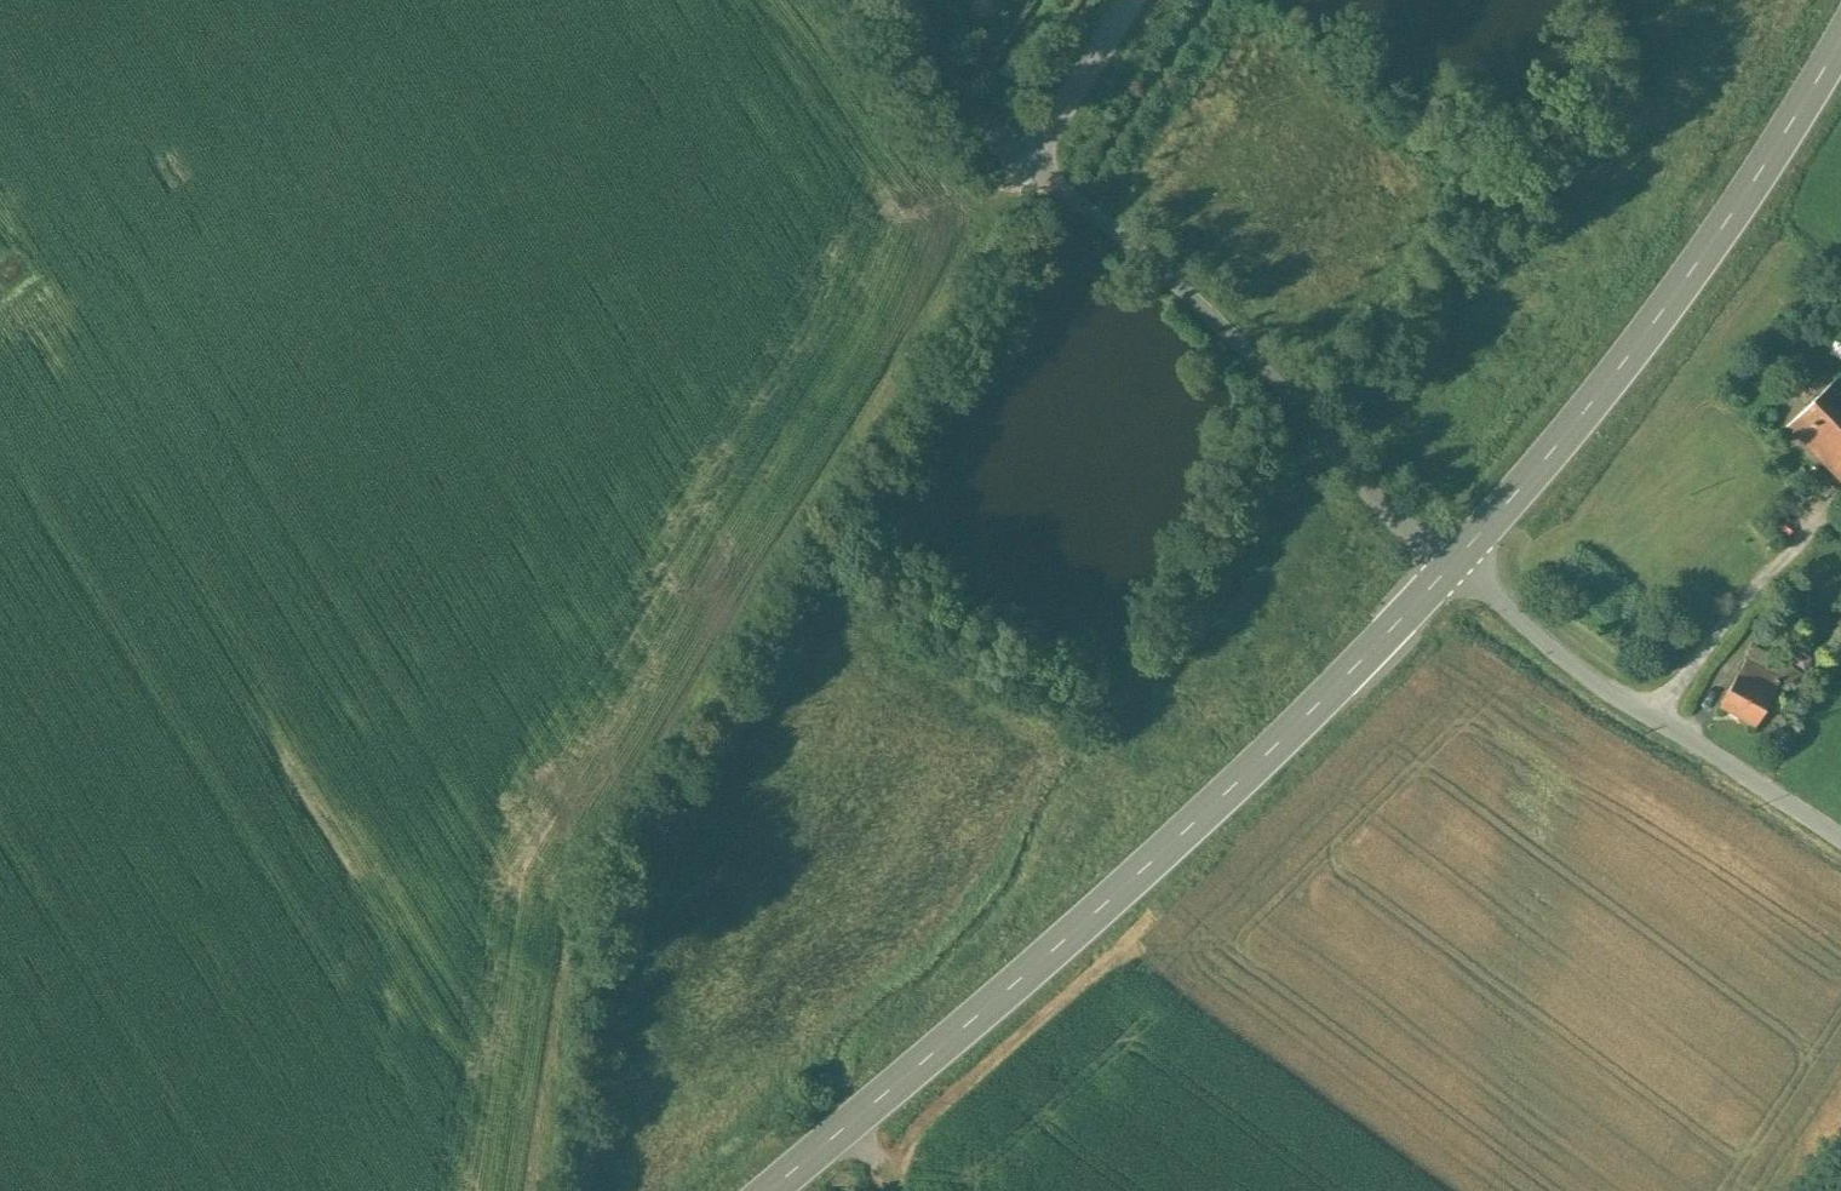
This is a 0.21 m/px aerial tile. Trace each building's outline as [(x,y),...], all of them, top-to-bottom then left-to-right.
[(1793,418),(1840,464),(1840,368),(1793,418)] [(1781,680),(1746,660),(1737,674),(1719,706),(1755,726),(1781,680)]
